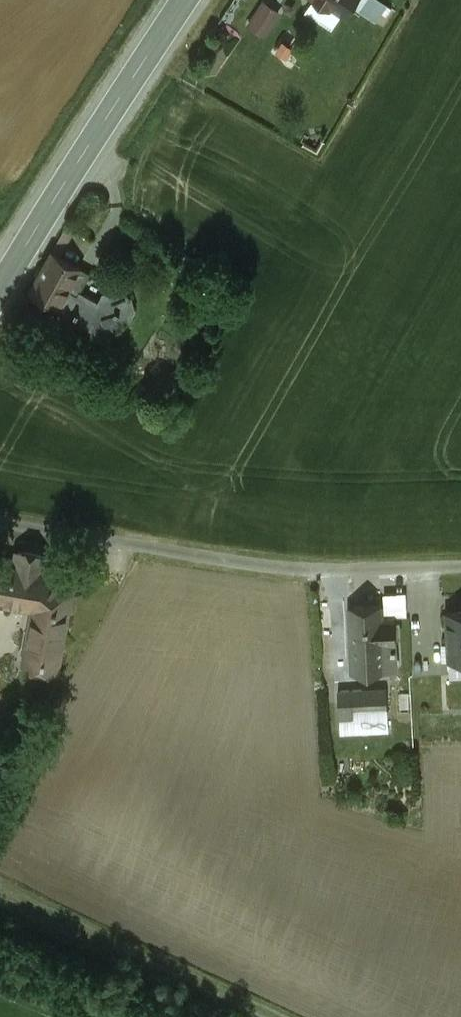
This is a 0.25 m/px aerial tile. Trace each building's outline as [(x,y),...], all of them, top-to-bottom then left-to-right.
[(260,11),(274,19),(286,0),(267,0),(260,11)] [(328,7),(330,4),(344,13),(353,0),(318,0),(328,7)] [(379,19),(389,1),(387,0),(360,0),(357,6),(379,19)] [(81,269),(51,252),(27,296),(55,311),(55,312),(56,311),(74,321),(92,331),(90,335),(105,344),(130,321),(135,310),(131,297),(117,289),(103,293),(98,301),(79,291),(77,294),(69,290),(81,269)] [(74,321),(56,311),(55,312),(55,311),(43,332),(62,343),(74,321)] [(18,552),(16,560),(0,557),(0,559),(0,601),(34,607),(25,661),(57,666),(71,589),(42,565),(44,556),(18,552)] [(382,603),(349,605),(351,642),(362,642),(363,670),(397,668),(394,616),(383,616),(382,603)] [(447,609),(449,657),(460,657),(460,608),(447,609)] [(386,688),(338,690),(339,718),(353,718),(353,730),(389,728),(386,688)]
